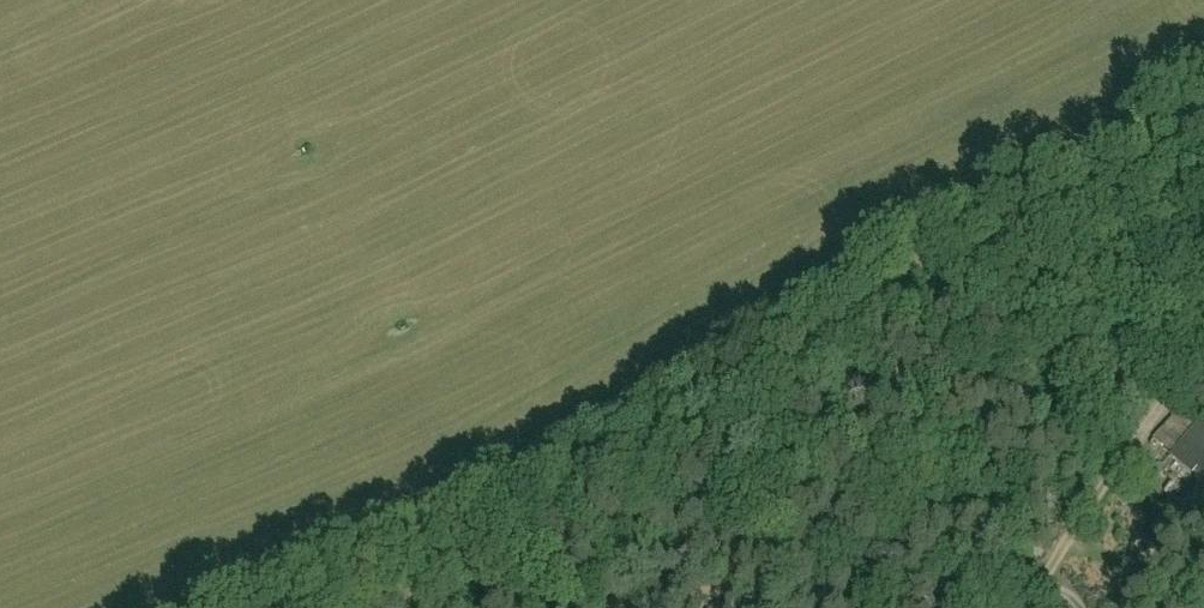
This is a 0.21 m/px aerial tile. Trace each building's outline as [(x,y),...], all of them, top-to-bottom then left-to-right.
[(1201,423),(1169,459),(1192,478),(1197,474),(1203,480),(1203,425),(1201,423)]
